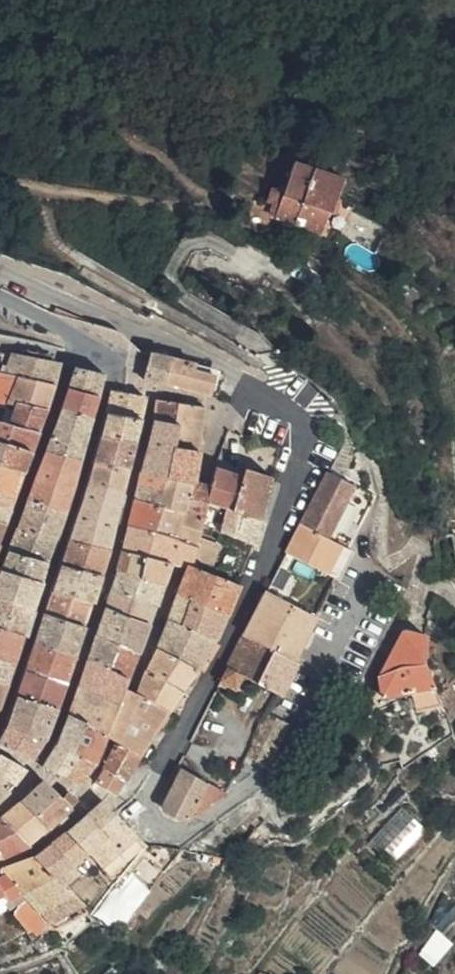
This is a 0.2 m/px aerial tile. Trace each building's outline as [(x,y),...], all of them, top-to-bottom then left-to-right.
[(324,235),(347,176),(299,157),(275,216),(324,235)] [(141,389),(162,396),(171,370),(147,363),(141,389)] [(0,382),(0,383),(47,394),(55,371),(6,364),(0,382)] [(184,403),(193,377),(184,374),(171,370),(162,396),(184,403)] [(70,376),(61,397),(93,405),(99,382),(70,376)] [(8,414),(39,417),(47,394),(0,383),(0,412),(8,414)] [(87,426),(93,405),(61,397),(54,417),(87,426)] [(110,401),(105,419),(136,426),(140,408),(110,401)] [(152,410),(151,432),(172,437),(175,414),(152,410)] [(31,440),(39,417),(8,414),(4,433),(31,440)] [(201,420),(175,414),(172,437),(170,458),(197,463),(201,420)] [(75,469),(87,426),(54,417),(41,453),(39,457),(75,469)] [(130,451),(136,426),(105,419),(99,444),(130,451)] [(188,495),(197,463),(170,458),(172,437),(151,432),(151,441),(141,483),(163,489),(188,495)] [(31,440),(4,433),(0,433),(0,466),(18,476),(28,450),(31,440)] [(123,478),(130,451),(99,444),(92,471),(123,478)] [(70,485),(75,469),(39,457),(30,482),(67,494),(70,485)] [(18,476),(0,466),(0,481),(14,486),(18,476)] [(119,498),(123,478),(92,471),(86,491),(119,498)] [(239,489),(211,480),(203,499),(199,514),(227,524),(239,489)] [(14,486),(0,481),(0,506),(6,508),(14,486)] [(269,492),(242,481),(239,489),(227,524),(230,524),(254,533),(269,492)] [(59,518),(67,494),(30,482),(22,508),(59,518)] [(141,483),(132,511),(154,518),(163,489),(141,483)] [(320,561),(350,501),(323,486),(294,547),(320,561)] [(196,497),(188,495),(163,489),(154,518),(189,531),(195,532),(195,531),(199,514),(203,499),(196,497)] [(76,526),(76,527),(109,538),(119,498),(86,491),(84,503),(76,526)] [(15,525),(11,536),(51,548),(59,518),(22,508),(15,525)] [(132,511),(126,533),(148,540),(154,518),(132,511)] [(154,518),(148,540),(182,552),(185,554),(189,554),(192,545),(193,538),(195,532),(189,531),(154,518)] [(246,554),(254,533),(230,524),(222,543),(246,554)] [(76,527),(68,549),(105,559),(109,538),(76,527)] [(215,547),(218,541),(195,531),(195,532),(193,538),(215,547)] [(126,533),(123,546),(169,564),(177,567),(182,552),(148,540),(126,533)] [(45,568),(51,548),(11,536),(1,558),(43,572),(45,568)] [(183,575),(208,584),(218,558),(192,545),(189,554),(184,570),(183,575)] [(165,575),(169,564),(123,546),(119,558),(118,562),(165,575)] [(305,590),(320,561),(294,547),(279,576),(305,590)] [(103,564),(105,559),(68,549),(59,571),(96,586),(103,564)] [(180,569),(184,570),(189,554),(185,554),(182,552),(177,567),(180,569)] [(43,572),(1,558),(0,561),(0,578),(37,590),(43,572)] [(157,597),(165,575),(118,562),(112,579),(157,597)] [(169,564),(165,575),(178,575),(183,575),(184,570),(180,569),(177,567),(169,564)] [(86,612),(96,586),(59,571),(50,598),(86,612)] [(232,592),(208,584),(183,575),(173,608),(219,623),(229,598),(232,592)] [(0,578),(0,611),(27,616),(35,595),(37,590),(0,578)] [(150,617),(157,597),(112,579),(105,600),(128,608),(150,617)] [(81,626),(86,612),(50,598),(46,608),(81,626)] [(105,600),(99,619),(122,628),(128,608),(105,600)] [(77,636),(81,626),(46,608),(41,623),(77,636)] [(143,635),(150,617),(128,608),(122,628),(143,635)] [(209,649),(219,623),(173,608),(171,612),(164,631),(209,649)] [(27,616),(0,611),(0,639),(17,643),(27,616)] [(278,676),(300,631),(263,611),(241,655),(268,670),(278,676)] [(99,619),(91,643),(113,654),(113,653),(122,628),(99,619)] [(67,663),(77,636),(41,623),(33,644),(31,651),(67,663)] [(134,661),(143,635),(122,628),(113,653),(134,661)] [(189,681),(209,649),(164,631),(163,635),(151,663),(189,681)] [(397,633),(372,677),(379,697),(408,690),(416,711),(439,705),(419,660),(418,649),(420,634),(397,633)] [(17,643),(0,639),(0,667),(8,669),(12,659),(17,643)] [(91,643),(82,670),(104,681),(113,654),(91,643)] [(59,690),(67,663),(31,651),(21,677),(59,690)] [(123,690),(134,661),(113,653),(113,654),(104,681),(123,690)] [(241,655),(232,676),(259,690),(268,670),(241,655)] [(181,692),(189,681),(151,663),(143,683),(176,700),(181,692)] [(8,669),(0,667),(0,692),(1,692),(8,669)] [(120,700),(123,690),(104,681),(82,670),(74,696),(111,719),(120,700)] [(225,686),(224,689),(242,699),(253,704),(259,690),(232,676),(226,686),(225,686)] [(51,715),(59,690),(21,677),(12,703),(51,715)] [(161,720),(176,700),(143,683),(133,706),(161,720)] [(236,711),(242,699),(224,689),(217,703),(236,711)] [(127,704),(120,700),(111,719),(74,696),(71,704),(64,726),(83,736),(100,747),(107,749),(114,753),(133,706),(127,704)] [(40,749),(51,715),(12,703),(2,731),(1,732),(40,749)] [(152,732),(161,720),(133,706),(114,753),(134,762),(152,732)] [(56,781),(60,783),(72,764),(83,736),(64,726),(55,754),(50,753),(36,772),(56,781)] [(40,749),(1,732),(0,735),(0,753),(27,764),(40,749)] [(280,747),(259,735),(240,774),(261,784),(280,747)] [(88,772),(100,747),(83,736),(72,764),(88,772)] [(114,753),(96,781),(116,792),(134,762),(114,753)] [(87,775),(88,772),(72,764),(60,783),(71,790),(87,775)] [(3,803),(4,802),(20,778),(0,766),(0,801),(3,803)] [(110,803),(116,792),(96,781),(90,791),(110,803)] [(36,788),(14,808),(30,823),(52,804),(36,788)] [(185,839),(202,803),(176,791),(157,828),(183,840),(185,839)] [(54,806),(52,804),(30,823),(44,836),(73,812),(58,803),(54,806)] [(44,836),(30,823),(14,808),(0,821),(0,834),(22,856),(44,836)] [(119,895),(142,866),(100,810),(68,837),(64,841),(84,861),(119,895)] [(378,830),(389,851),(423,834),(412,812),(378,830)] [(22,856),(0,834),(0,851),(9,861),(21,857),(22,856)] [(31,867),(30,867),(52,889),(53,889),(72,872),(84,861),(64,841),(31,867)] [(9,861),(0,851),(0,865),(9,861)] [(30,867),(19,872),(40,898),(52,889),(30,867)] [(21,912),(40,898),(19,872),(0,880),(0,882),(2,886),(0,887),(0,902),(10,896),(21,912)] [(43,944),(76,914),(52,889),(40,898),(21,912),(24,916),(43,944)] [(36,941),(54,969),(57,968),(58,965),(43,944),(24,916),(14,924),(9,927),(21,948),(27,958),(36,951),(32,944),(36,941)]
